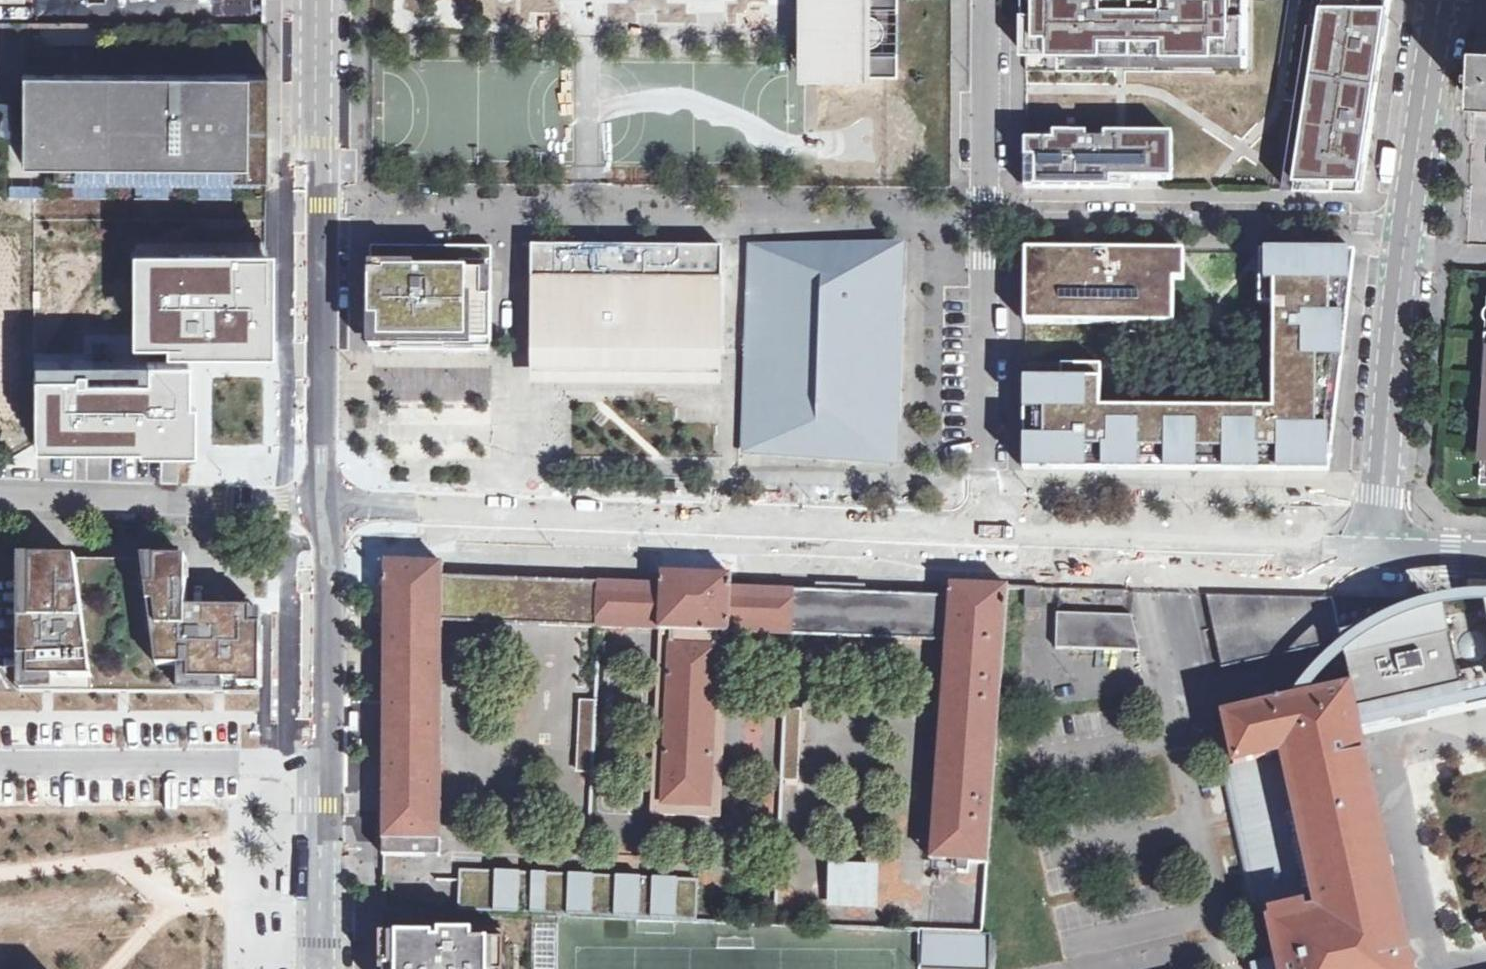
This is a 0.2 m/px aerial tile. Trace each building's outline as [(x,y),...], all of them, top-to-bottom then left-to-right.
[(819,60),(887,69),(888,0),(819,0),(819,60)] [(1027,36),(1042,36),(1042,54),(1219,55),(1219,48),(1249,48),(1249,0),(1028,0),(1027,36)] [(1301,189),(1363,190),(1366,170),(1376,111),(1370,110),(1372,94),(1378,95),(1381,77),(1383,65),(1376,64),(1377,52),(1384,53),(1389,26),(1393,0),(1329,0),(1301,189)] [(1383,65),(1384,53),(1377,52),(1376,64),(1383,65)] [(260,163),(261,74),(23,73),(23,162),(260,163)] [(1376,111),(1378,95),(1372,94),(1370,110),(1376,111)] [(1163,141),(1162,180),(1173,180),(1173,135),(1105,134),(1105,141),(1163,141)] [(1054,143),(1027,143),(1027,158),(1036,159),(1036,188),(1111,188),(1111,180),(1130,180),(1162,180),(1163,141),(1105,141),(1087,141),(1087,135),(1054,135),(1054,143)] [(492,248),(376,246),(378,350),(488,349),(492,248)] [(533,247),(532,351),(586,352),(722,353),(724,248),(533,247)] [(757,272),(750,449),(884,455),(885,423),(901,423),(904,288),(888,288),(889,255),(758,249),(757,272)] [(1091,251),(1026,251),(1026,323),(1174,324),(1175,252),(1091,251)] [(252,252),(136,253),(137,333),(171,333),(171,341),(265,341),(265,292),(252,252)] [(1212,471),(1330,472),(1352,283),(1349,283),(1349,271),(1349,253),(1261,252),(1261,295),(1275,295),(1274,411),(1101,410),(1101,368),(1026,367),(1025,470),(1093,471),(1212,471)] [(904,255),(889,255),(888,288),(904,288),(904,255)] [(23,274),(0,274),(0,380),(22,380),(23,274)] [(532,351),(532,385),(722,387),(722,353),(586,352),(532,351)] [(85,378),(85,360),(57,360),(57,374),(35,374),(35,444),(188,444),(188,360),(147,360),(147,378),(85,378)] [(57,360),(35,360),(35,374),(57,374),(57,360)] [(147,360),(85,360),(85,378),(147,378),(147,360)] [(885,423),(884,455),(900,455),(901,423),(885,423)] [(836,497),(814,495),(813,504),(835,506),(836,497)] [(262,693),(263,611),(188,610),(188,560),(22,559),(21,691),(262,693)] [(1133,562),(1111,560),(1111,570),(1132,571),(1133,562)] [(1009,586),(952,584),(951,597),(732,588),(732,575),(697,574),(663,572),(662,585),(443,576),(444,564),(412,562),(386,561),(384,839),(442,840),(443,623),(445,622),(661,630),(652,813),(720,816),(728,632),(945,641),(947,643),(930,864),(988,869),(1009,586)] [(1027,587),(1027,608),(1042,608),(1043,588),(1027,587)] [(1207,595),(1223,667),(1342,641),(1352,687),(1224,715),(1235,765),(1229,766),(1262,915),(1263,921),(1269,921),(1280,968),(1414,968),(1361,729),(1485,701),(1485,601),(1207,595)] [(1057,615),(1057,649),(1138,652),(1131,617),(1057,615)] [(579,771),(594,772),(598,703),(582,701),(579,771)] [(351,706),(350,727),(358,727),(359,706),(351,706)] [(782,779),(797,780),(801,711),(784,710),(782,779)] [(1229,766),(1221,768),(1254,916),(1262,915),(1229,766)] [(827,861),(827,907),(878,906),(877,860),(827,861)] [(698,882),(465,872),(464,905),(496,906),(495,914),(697,923),(698,882)] [(986,966),(986,933),(922,933),(922,966),(986,966)] [(386,943),(387,968),(503,968),(504,944),(386,943)] [(1266,957),(1250,962),(1252,968),(1270,968),(1266,957)]
